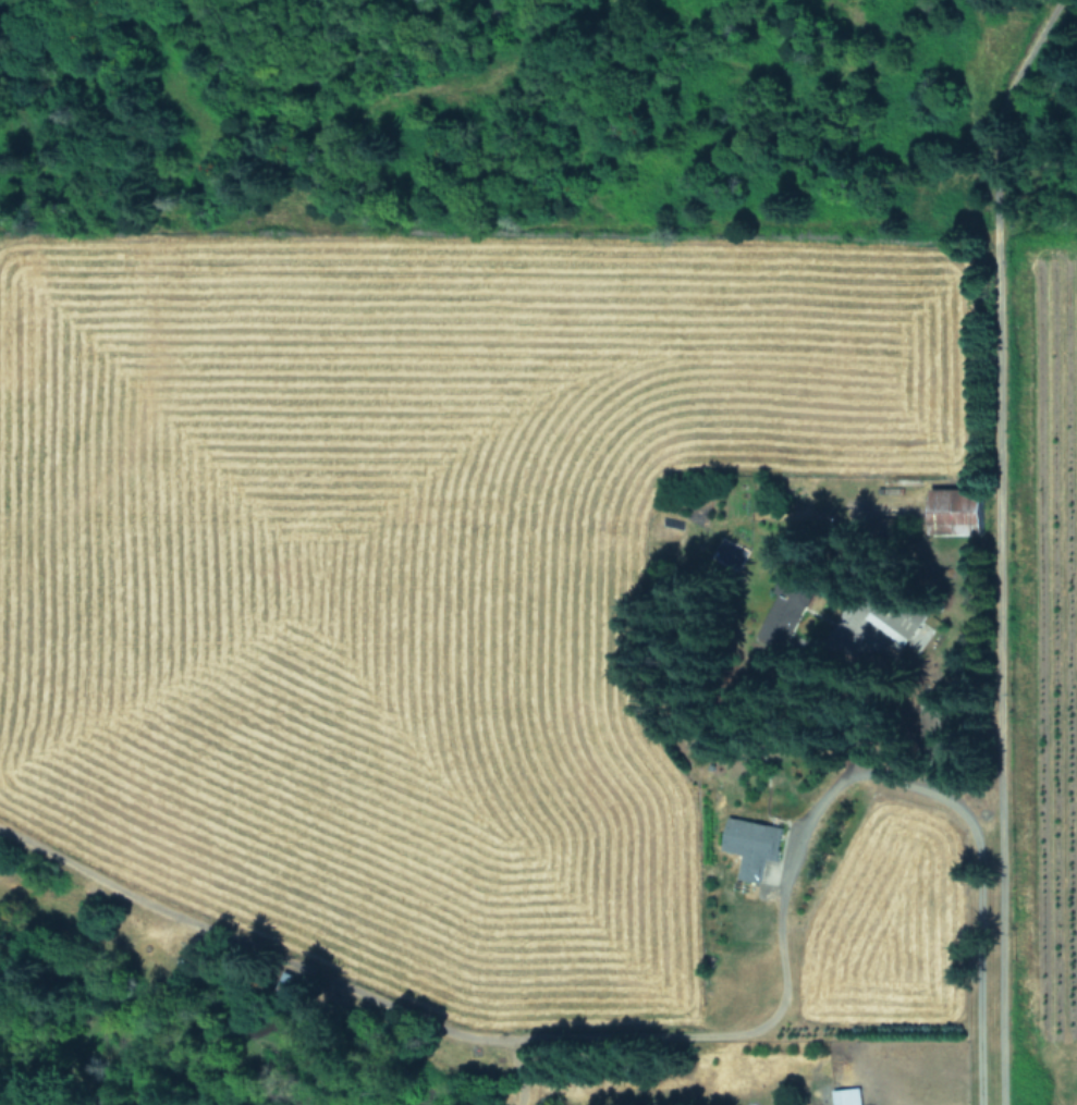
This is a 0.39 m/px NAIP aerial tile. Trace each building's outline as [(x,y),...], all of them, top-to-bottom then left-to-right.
[(938,531),(954,530),(954,524),(964,524),(964,533),(988,532),(987,487),(937,488),(938,531)] [(820,585),(790,570),(780,589),(793,596),(779,625),(796,633),(820,585)] [(784,827),(730,815),(723,850),(743,854),(738,877),(761,882),(766,857),(777,860),(784,827)] [(861,1087),(835,1088),(835,1104),(862,1104),(861,1087)]
